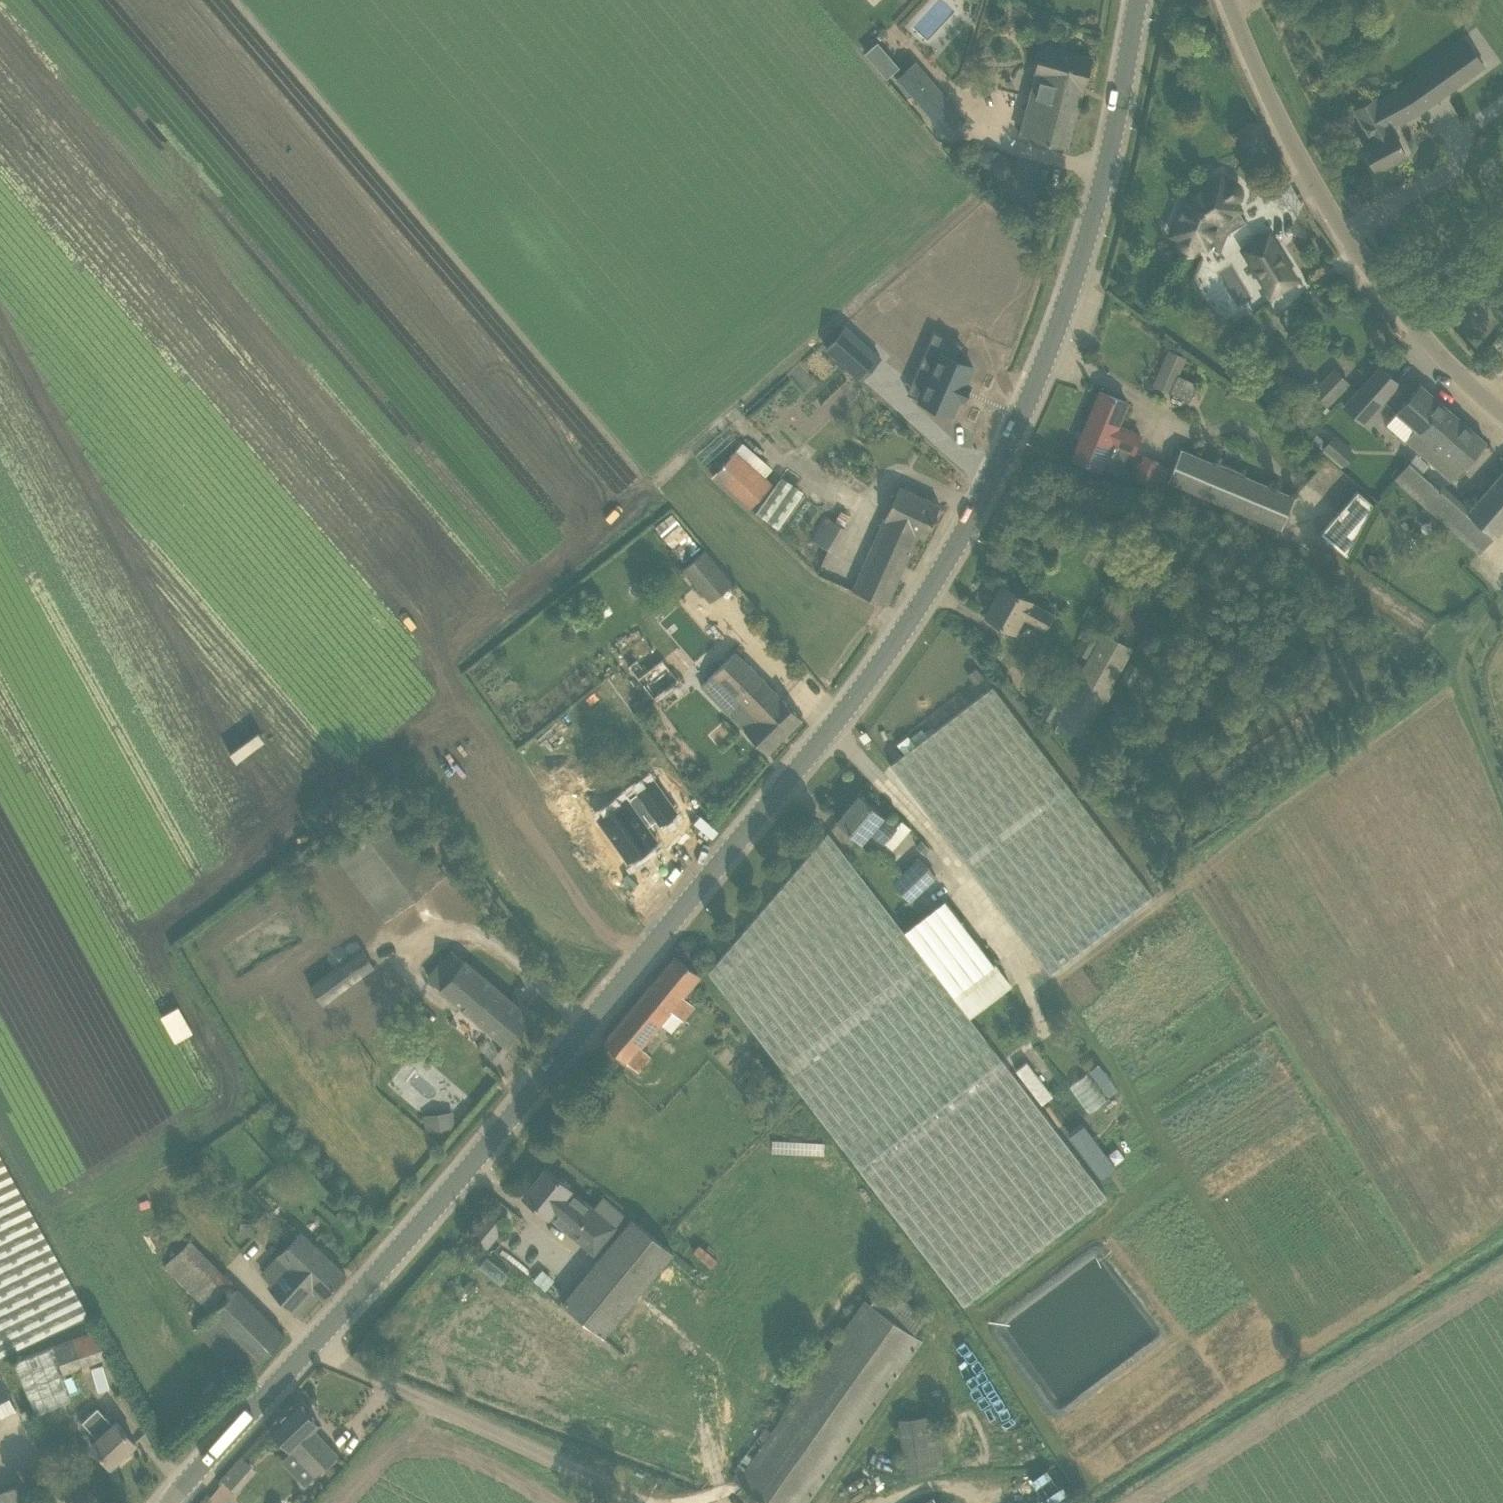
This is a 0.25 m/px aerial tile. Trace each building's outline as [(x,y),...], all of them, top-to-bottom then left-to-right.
[(878,39),(865,51),(887,76),(901,64),(878,39)] [(1375,98),(1355,109),(1373,141),(1363,147),(1375,169),(1405,153),(1393,130),(1393,131),(1391,126),(1420,110),(1484,65),(1467,41),(1404,86),(1377,101),(1375,98)] [(1084,87),(1092,57),(1051,46),(1042,43),(1034,72),(1037,73),(1021,134),(1031,136),(1031,137),(1066,147),(1082,86),(1084,87)] [(927,75),(910,91),(937,122),(955,106),(927,75)] [(974,167),(1005,176),(1009,158),(999,155),(999,153),(989,150),(989,152),(978,149),(974,167)] [(1196,248),(1199,244),(1206,248),(1217,222),(1240,208),(1236,201),(1239,198),(1240,197),(1241,193),(1241,191),(1240,187),(1239,185),(1236,183),(1235,182),(1231,181),(1229,181),(1225,182),(1225,183),(1220,176),(1202,187),(1202,186),(1201,187),(1193,192),(1192,192),(1191,193),(1192,193),(1186,196),(1171,233),(1179,236),(1178,241),(1178,243),(1180,246),(1181,248),(1184,250),(1185,251),(1189,251),(1191,251),(1195,249),(1196,248)] [(1243,248),(1271,295),(1297,279),(1269,233),(1243,248)] [(860,378),(881,356),(846,325),(826,348),(860,378)] [(1160,369),(1178,376),(1186,356),(1168,348),(1160,369)] [(926,367),(914,395),(951,413),(959,397),(961,398),(968,383),(965,382),(973,365),(939,351),(931,370),(926,367)] [(1398,381),(1380,365),(1345,405),(1363,420),(1398,381)] [(1349,382),(1335,368),(1323,380),(1337,394),(1349,382)] [(1396,411),(1416,428),(1432,443),(1457,416),(1420,383),(1396,411)] [(1128,402),(1100,391),(1073,457),(1100,468),(1101,466),(1119,474),(1129,450),(1133,452),(1140,434),(1118,425),(1128,402)] [(1452,480),(1486,442),(1457,416),(1432,443),(1423,454),(1452,480)] [(1336,434),(1323,448),(1343,465),(1355,452),(1336,434)] [(1294,496),(1191,453),(1181,449),(1175,464),(1168,480),(1261,519),(1282,528),(1294,496)] [(772,484),(766,479),(734,451),(713,475),(750,508),(772,484)] [(1136,476),(1150,482),(1162,487),(1171,467),(1159,462),(1145,456),(1136,476)] [(1422,472),(1409,461),(1395,477),(1480,552),(1494,536),(1495,536),(1502,527),(1502,471),(1467,512),(1422,472)] [(853,589),(887,604),(918,534),(925,537),(940,504),(899,486),(853,589)] [(1347,554),(1373,504),(1356,489),(1322,532),(1347,554)] [(833,547),(845,525),(825,514),(813,536),(833,547)] [(1403,518),(1398,524),(1405,530),(1410,525),(1403,518)] [(705,549),(682,568),(696,585),(719,566),(705,549)] [(1376,568),(1379,556),(1369,553),(1366,565),(1376,568)] [(1003,585),(986,615),(1014,630),(1022,616),(1045,629),(1054,613),(1031,600),(1003,585)] [(1123,616),(1130,600),(1109,590),(1101,607),(1123,616)] [(1141,637),(1152,614),(1131,604),(1120,628),(1141,637)] [(1104,631),(1099,642),(1072,689),(1057,681),(1040,713),(1083,737),(1133,647),(1104,631)] [(767,752),(802,718),(736,651),(700,684),(740,724),(767,752)] [(663,658),(641,675),(655,692),(677,675),(663,658)] [(1132,686),(1142,667),(1129,661),(1119,679),(1132,686)] [(976,666),(966,674),(975,684),(984,676),(976,666)] [(1155,894),(1005,701),(993,685),(927,735),(915,745),(905,752),(890,764),(902,779),(1051,975),(1155,894)] [(915,745),(910,739),(907,735),(898,743),(905,752),(915,745)] [(1098,738),(1094,744),(1102,749),(1106,742),(1098,738)] [(602,779),(565,804),(582,829),(619,804),(602,779)] [(631,804),(603,824),(633,867),(662,846),(651,832),(661,825),(665,830),(682,818),(659,784),(641,797),(643,800),(633,806),(631,804)] [(882,814),(860,795),(838,820),(861,839),(870,829),(883,841),(895,827),(881,815),(882,814)] [(904,930),(828,832),(708,971),(964,1305),(1107,1195),(953,995),(994,963),(945,899),(904,930)] [(915,845),(924,854),(930,849),(921,839),(915,845)] [(910,900),(936,875),(919,858),(893,883),(910,900)] [(1172,882),(1165,873),(1159,866),(1149,873),(1162,890),(1172,882)] [(363,949),(311,987),(323,1004),(375,965),(363,949)] [(441,988),(507,1044),(531,1017),(465,960),(464,960),(452,950),(429,977),(441,988)] [(671,1032),(683,1018),(693,1005),(682,996),(699,975),(675,956),(604,1041),(628,1061),(640,1071),(653,1057),(640,1045),(660,1022),(671,1032)] [(1100,1060),(1090,1068),(1109,1092),(1119,1084),(1100,1060)] [(1026,1061),(1016,1069),(1041,1103),(1052,1095),(1026,1061)] [(1068,1085),(1086,1112),(1104,1100),(1086,1073),(1068,1085)] [(748,1109),(757,1119),(769,1109),(760,1099),(748,1109)] [(423,1114),(425,1131),(456,1127),(454,1110),(423,1114)] [(89,1313),(0,1153),(0,1356),(89,1313)] [(195,1170),(202,1166),(197,1158),(190,1163),(195,1170)] [(546,1166),(524,1194),(525,1194),(533,1201),(534,1202),(595,1252),(617,1226),(570,1187),(571,1186),(546,1166)] [(574,1312),(584,1321),(602,1336),(673,1250),(633,1217),(562,1303),(574,1312)] [(255,1223),(241,1221),(239,1235),(253,1237),(255,1223)] [(269,1285),(303,1317),(346,1273),(301,1231),(263,1272),(273,1281),(269,1285)] [(235,1281),(192,1237),(163,1265),(207,1309),(235,1281)] [(477,1287),(469,1280),(462,1288),(470,1295),(477,1287)] [(915,1334),(928,1316),(883,1284),(871,1303),(866,1299),(799,1393),(791,1387),(781,1402),(789,1407),(785,1412),(779,1408),(775,1414),(781,1418),(773,1431),(766,1425),(755,1440),(763,1445),(744,1471),(739,1467),(731,1478),(737,1482),(767,1502),(806,1502),(922,1339),(915,1334)] [(237,1286),(211,1312),(195,1329),(242,1377),(259,1360),(260,1360),(285,1335),(237,1286)] [(96,1360),(86,1334),(54,1346),(64,1372),(96,1360)] [(16,1408),(0,1373),(0,1415),(16,1408)] [(291,1450),(315,1475),(338,1454),(314,1428),(320,1423),(298,1400),(269,1427),(291,1450)] [(92,1443),(111,1464),(136,1442),(116,1421),(113,1424),(97,1407),(83,1420),(98,1437),(92,1443)] [(897,1420),(905,1477),(944,1471),(936,1414),(897,1420)] [(222,1476),(238,1490),(258,1468),(242,1453),(222,1476)] [(1031,1477),(1047,1502),(1052,1502),(1068,1493),(1051,1465),(1031,1477)] [(30,1502),(29,1502),(20,1483),(6,1490),(11,1502),(31,1502),(30,1502)]
